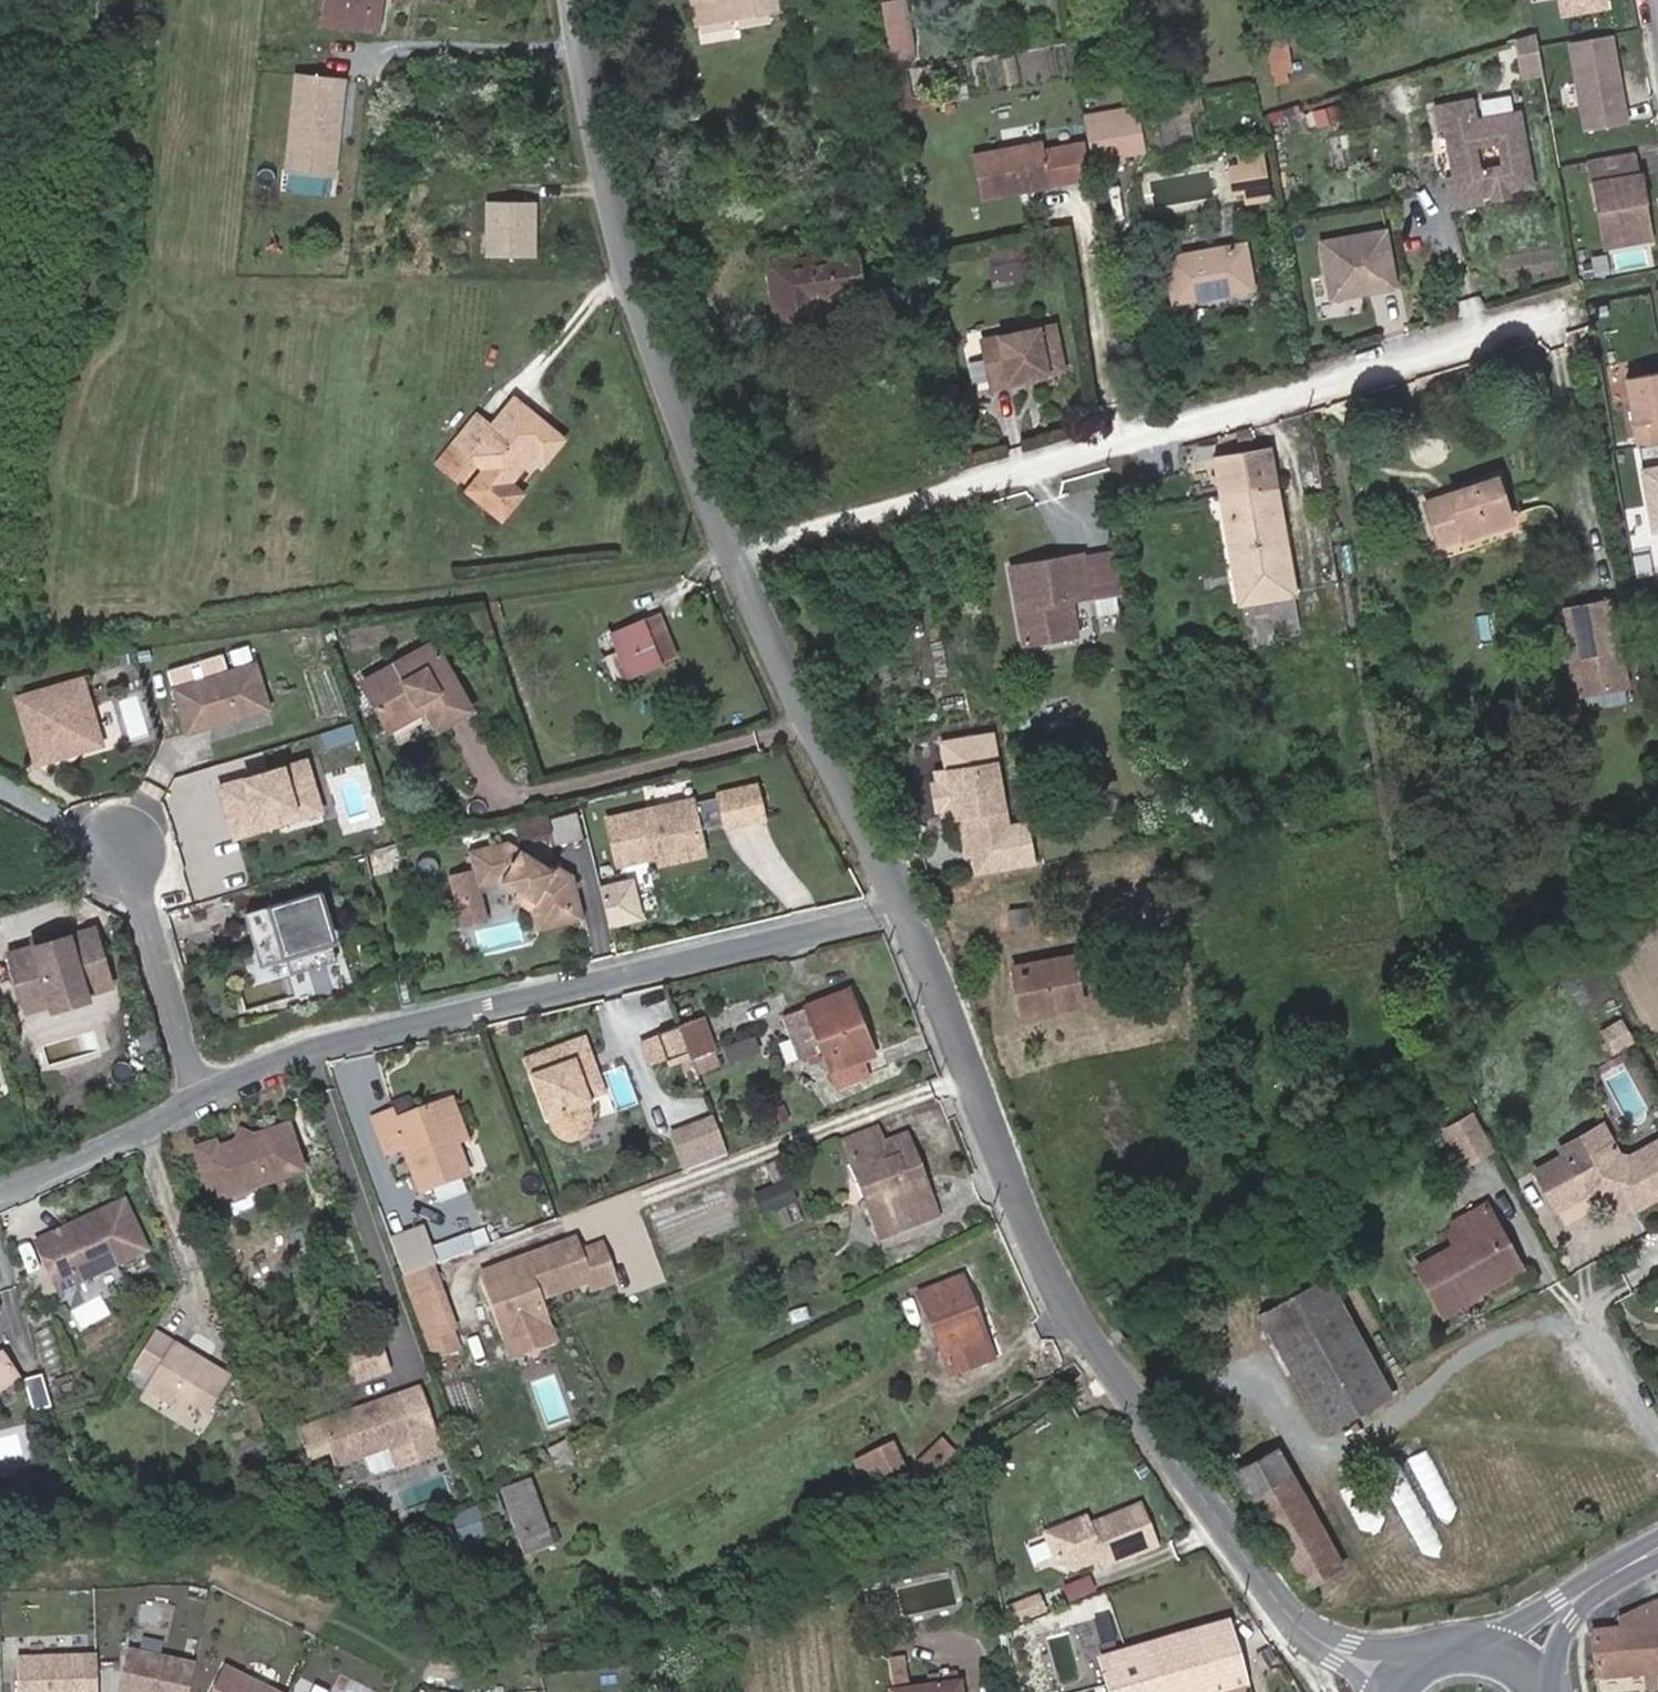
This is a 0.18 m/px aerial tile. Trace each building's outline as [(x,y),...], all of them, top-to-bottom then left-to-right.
[(377,0),(322,0),(319,30),(373,36),(377,0)] [(696,19),(773,5),(775,4),(775,0),(693,0),(696,19)] [(888,44),(911,40),(905,0),(881,0),(888,44)] [(1283,34),(1264,36),(1272,85),(1285,84),(1283,70),(1289,69),(1283,34)] [(1519,64),(1537,61),(1532,34),(1515,39),(1519,64)] [(915,62),(911,40),(888,44),(891,63),(892,66),(915,62)] [(1625,128),(1609,40),(1567,47),(1574,88),(1557,91),(1561,113),(1578,110),(1583,136),(1625,128)] [(1537,61),(1519,64),(1521,73),(1539,70),(1537,61)] [(332,133),(337,85),(290,81),(281,175),(327,179),(331,141),(325,141),(326,132),(332,133)] [(1138,109),(1138,111),(1140,121),(1189,113),(1187,100),(1138,109)] [(1443,132),(1451,181),(1465,198),(1493,194),(1492,190),(1497,189),(1505,194),(1505,192),(1528,189),(1513,117),(1470,124),(1467,105),(1433,110),(1437,133),(1443,132)] [(935,116),(934,107),(921,109),(922,118),(935,116)] [(1140,121),(1138,111),(1117,113),(1118,120),(1125,164),(1146,160),(1140,121)] [(1084,127),(1084,128),(1091,169),(1125,164),(1118,120),(1084,125),(1084,127)] [(979,203),(1091,186),(1086,151),(1042,158),(1041,149),(972,159),(979,203)] [(1235,162),(1236,173),(1240,197),(1242,209),(1262,205),(1255,158),(1235,162)] [(1582,167),(1586,189),(1632,181),(1628,159),(1582,167)] [(1229,199),(1240,197),(1236,173),(1225,175),(1229,199)] [(1632,181),(1586,189),(1592,218),(1596,217),(1602,247),(1642,240),(1636,211),(1644,209),(1638,180),(1632,181)] [(1506,198),(1505,194),(1497,189),(1492,190),(1493,194),(1465,198),(1451,181),(1444,182),(1448,210),(1480,206),(1479,202),(1506,198)] [(528,234),(529,207),(481,207),(481,262),(528,263),(528,242),(526,242),(526,234),(528,234)] [(1316,246),(1326,304),(1391,293),(1381,236),(1316,246)] [(765,258),(762,258),(772,323),(803,318),(817,315),(817,314),(813,292),(858,285),(859,285),(857,278),(851,243),(765,258)] [(1168,315),(1203,309),(1201,298),(1246,291),(1240,251),(1159,264),(1168,315)] [(1248,302),(1246,291),(1201,298),(1203,309),(1248,302)] [(1053,332),(984,343),(991,392),(1010,389),(1010,385),(1060,378),(1053,332)] [(1622,388),(1634,455),(1657,451),(1657,381),(1622,388)] [(493,448),(478,435),(440,478),(454,491),(472,470),(491,486),(472,507),(501,531),(519,511),(507,500),(529,474),(542,485),(566,458),(517,418),(493,448)] [(1634,455),(1650,537),(1657,536),(1657,451),(1634,455)] [(1204,459),(1225,600),(1268,594),(1278,594),(1257,452),(1204,459)] [(1421,503),(1435,546),(1508,527),(1494,482),(1421,503)] [(1435,546),(1440,561),(1512,540),(1508,527),(1435,546)] [(1111,559),(1081,563),(1086,591),(1115,586),(1111,559)] [(1020,572),(1033,648),(1076,641),(1070,608),(1088,605),(1081,563),(1020,572)] [(1024,649),(1033,648),(1020,572),(1011,574),(1024,649)] [(1117,601),(1115,586),(1086,591),(1088,605),(1117,601)] [(1559,601),(1574,685),(1618,677),(1603,593),(1559,601)] [(1272,618),(1270,604),(1268,594),(1225,600),(1227,612),(1228,624),(1272,618)] [(644,637),(612,652),(633,697),(666,683),(663,677),(644,637)] [(246,647),(230,652),(235,668),(251,663),(246,647)] [(220,655),(167,672),(192,749),(274,724),(254,662),(251,663),(235,668),(225,671),(220,655)] [(365,700),(385,735),(422,714),(427,723),(437,743),(472,723),(434,660),(365,700)] [(84,696),(19,716),(39,780),(103,761),(84,696)] [(390,743),(427,723),(422,714),(385,735),(390,743)] [(341,761),(360,755),(355,739),(336,745),(341,761)] [(325,766),(341,761),(336,745),(320,750),(325,766)] [(228,809),(241,852),(286,838),(283,827),(323,814),(311,775),(250,795),(252,802),(228,809)] [(991,781),(947,789),(953,825),(966,823),(978,843),(981,861),(988,860),(992,881),(1031,875),(1025,839),(1002,843),(991,781)] [(226,802),(228,809),(252,802),(250,795),(226,802)] [(772,799),(729,810),(735,834),(737,842),(780,832),(772,799)] [(735,834),(729,810),(707,816),(713,840),(735,834)] [(323,814),(283,827),(286,838),(327,825),(323,814)] [(632,881),(671,871),(718,860),(713,840),(707,816),(707,814),(620,836),(632,881)] [(588,816),(532,830),(534,841),(541,845),(565,839),(568,853),(595,847),(588,816)] [(966,823),(953,825),(960,864),(968,863),(972,885),(992,881),(988,860),(981,861),(978,843),(966,823)] [(521,871),(475,884),(479,901),(455,907),(465,945),(474,943),(471,931),(486,927),(484,919),(509,913),(524,922),(545,934),(584,924),(577,896),(568,899),(560,894),(521,871)] [(563,888),(560,894),(568,899),(577,896),(563,888)] [(620,927),(651,919),(646,900),(616,907),(620,927)] [(328,905),(270,924),(276,939),(258,945),(268,977),(293,968),(299,984),(348,968),(328,905)] [(1033,927),(1031,910),(1008,914),(1010,930),(1033,927)] [(624,943),(655,935),(651,919),(620,927),(624,943)] [(541,952),(588,941),(584,924),(545,934),(524,922),(520,930),(538,941),(541,952)] [(276,939),(270,924),(252,929),(258,945),(276,939)] [(465,945),(469,960),(493,953),(486,927),(471,931),(474,943),(465,945)] [(12,981),(29,1038),(114,1013),(97,956),(66,965),(42,972),(12,981)] [(1025,1021),(1086,1008),(1073,958),(1015,971),(1025,1021)] [(41,967),(42,972),(66,965),(65,960),(41,967)] [(854,1006),(791,1028),(807,1075),(826,1068),(838,1103),(867,1093),(861,1078),(877,1072),(854,1006)] [(763,1012),(728,1020),(732,1041),(768,1032),(763,1012)] [(682,1028),(692,1052),(693,1057),(714,1050),(702,1020),(682,1028)] [(59,1030),(61,1035),(85,1028),(83,1022),(59,1030)] [(692,1052),(682,1028),(660,1035),(669,1061),(692,1052)] [(1624,1031),(1604,1041),(1615,1061),(1635,1050),(1624,1031)] [(650,1039),(658,1064),(669,1061),(660,1035),(650,1039)] [(595,1060),(589,1062),(596,1081),(589,1100),(597,1125),(614,1119),(595,1060)] [(574,1068),(532,1081),(554,1146),(558,1145),(562,1151),(570,1158),(575,1159),(589,1156),(594,1149),(597,1141),(595,1132),(599,1131),(597,1125),(589,1100),(596,1081),(589,1062),(574,1068)] [(463,1120),(453,1124),(466,1163),(476,1160),(463,1120)] [(402,1130),(384,1136),(390,1156),(401,1186),(405,1200),(424,1194),(429,1209),(476,1193),(466,1163),(453,1124),(405,1139),(402,1130)] [(1488,1167),(1467,1131),(1443,1144),(1464,1180),(1488,1167)] [(736,1171),(723,1134),(679,1151),(693,1187),(736,1171)] [(1562,1161),(1566,1168),(1571,1175),(1612,1151),(1604,1137),(1562,1161)] [(859,1158),(892,1252),(937,1236),(909,1156),(885,1164),(880,1150),(859,1158)] [(306,1197),(292,1151),(220,1173),(218,1166),(200,1172),(216,1225),(306,1197)] [(1612,1151),(1571,1175),(1566,1168),(1537,1184),(1559,1223),(1587,1207),(1612,1214),(1628,1218),(1639,1220),(1657,1209),(1657,1152),(1632,1168),(1626,1167),(1620,1166),(1612,1151)] [(790,1178),(755,1191),(763,1213),(798,1200),(790,1178)] [(1627,1224),(1628,1218),(1612,1214),(1610,1220),(1627,1224)] [(1518,1281),(1476,1305),(1480,1312),(1530,1284),(1526,1277),(1492,1217),(1485,1221),(1457,1237),(1470,1259),(1498,1245),(1518,1281)] [(57,1266),(54,1258),(38,1265),(61,1319),(78,1313),(76,1307),(148,1277),(126,1226),(66,1253),(70,1261),(57,1266)] [(500,1260),(516,1254),(509,1232),(492,1237),(500,1260)] [(1498,1245),(1420,1288),(1445,1332),(1480,1312),(1476,1305),(1518,1281),(1498,1245)] [(394,1257),(407,1294),(423,1288),(438,1283),(426,1247),(394,1257)] [(624,1309),(614,1280),(590,1288),(588,1279),(581,1261),(492,1294),(515,1361),(555,1346),(547,1325),(599,1307),(601,1315),(624,1309)] [(612,1273),(588,1279),(590,1288),(614,1280),(612,1273)] [(438,1283),(407,1294),(429,1358),(460,1345),(438,1283)] [(1326,1288),(1259,1326),(1328,1444),(1396,1404),(1326,1288)] [(963,1301),(917,1316),(944,1397),(990,1382),(963,1301)] [(466,1362),(460,1345),(429,1358),(434,1373),(466,1362)] [(561,1363),(555,1346),(515,1361),(521,1378),(561,1363)] [(233,1402),(161,1352),(139,1386),(155,1396),(150,1409),(174,1426),(180,1417),(210,1436),(233,1402)] [(357,1408),(392,1396),(383,1368),(348,1380),(357,1408)] [(1,1381),(0,1381),(0,1417),(22,1401),(4,1378),(1,1381)] [(53,1430),(44,1398),(26,1403),(35,1435),(53,1430)] [(352,1442),(305,1456),(311,1477),(333,1470),(340,1492),(369,1484),(373,1498),(382,1504),(446,1484),(426,1419),(370,1437),(373,1448),(356,1453),(352,1442)] [(370,1437),(352,1442),(356,1453),(373,1448),(370,1437)] [(939,1443),(921,1465),(936,1479),(955,1458),(939,1443)] [(1266,1515),(1300,1490),(1283,1463),(1248,1485),(1266,1515)] [(893,1488),(882,1465),(845,1484),(858,1508),(893,1488)] [(1333,1572),(1347,1564),(1300,1490),(1266,1515),(1322,1602),(1343,1588),(1333,1572)] [(533,1498),(505,1507),(527,1574),(555,1567),(533,1498)] [(498,1513),(486,1517),(493,1540),(504,1536),(498,1513)] [(1095,1531),(1054,1548),(1066,1578),(1082,1585),(1112,1572),(1115,1580),(1166,1559),(1149,1518),(1098,1539),(1095,1531)] [(479,1537),(457,1544),(464,1565),(486,1558),(479,1537)] [(1333,1572),(1343,1588),(1356,1578),(1347,1564),(1333,1572)] [(1021,1617),(1029,1635),(1054,1625),(1047,1606),(1021,1617)] [(1657,1626),(1655,1648),(1609,1652),(1614,1691),(1657,1691),(1657,1625),(1657,1626)] [(1231,1638),(1105,1676),(1110,1691),(1246,1691),(1231,1638)] [(188,1668),(121,1654),(113,1691),(183,1691),(188,1668)] [(10,1661),(11,1691),(91,1691),(90,1658),(10,1661)] [(217,1670),(207,1691),(262,1691),(217,1670)]
